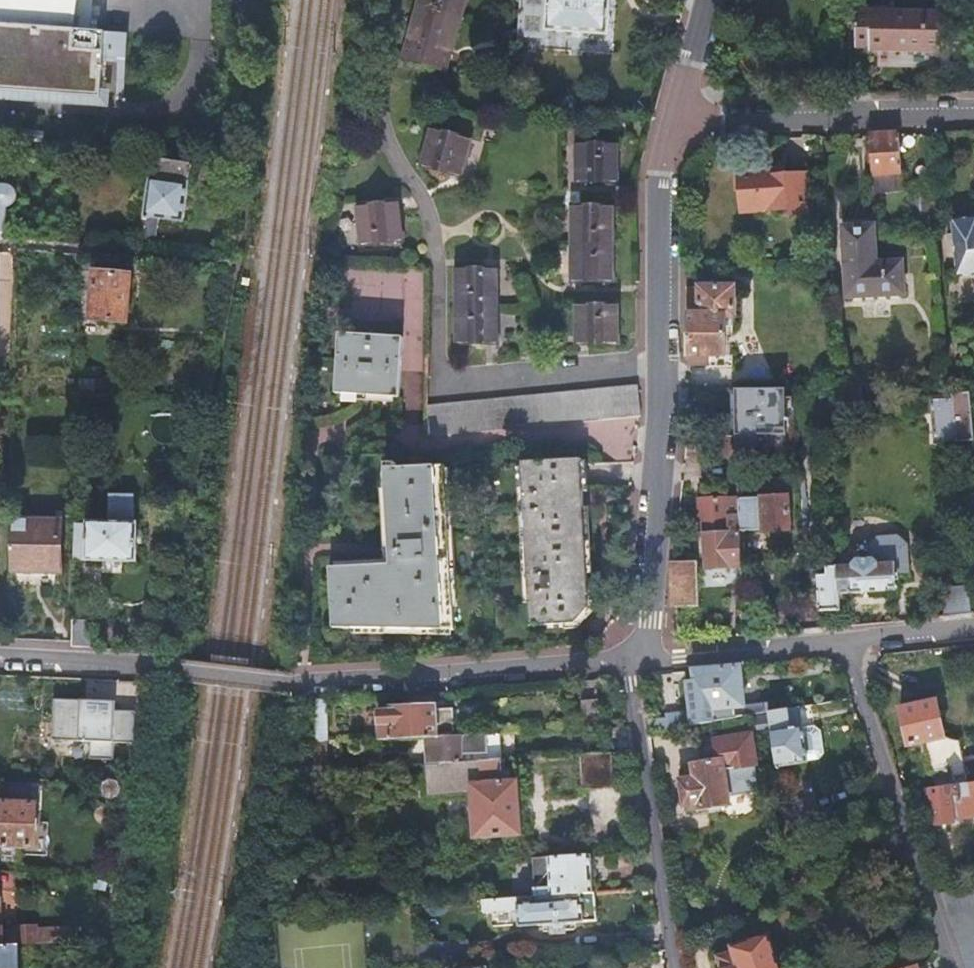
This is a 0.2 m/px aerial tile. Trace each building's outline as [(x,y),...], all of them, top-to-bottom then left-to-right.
[(73,26),(77,0),(0,0),(0,87),(101,94),(104,58),(105,28),(73,26)] [(436,65),(441,47),(450,49),(464,0),(420,0),(403,57),(436,65)] [(547,30),(608,33),(610,0),(549,0),(547,30)] [(858,7),(856,45),(862,45),(863,48),(942,47),(943,7),(858,7)] [(105,28),(104,58),(127,59),(128,29),(105,28)] [(441,47),(436,65),(444,68),(450,49),(441,47)] [(459,171),(466,142),(457,141),(458,133),(431,127),(423,162),(459,171)] [(457,141),(466,142),(467,135),(458,133),(457,141)] [(897,133),(866,134),(868,192),(898,191),(897,133)] [(576,142),(575,182),(615,183),(616,143),(576,142)] [(192,163),(153,157),(150,176),(149,176),(138,250),(146,250),(149,234),(156,235),(159,217),(183,220),(192,163)] [(734,168),(735,211),(784,210),(784,217),(807,216),(806,172),(784,172),(784,166),(734,168)] [(5,238),(7,205),(8,204),(11,204),(13,203),(15,201),(16,199),(17,197),(17,194),(17,192),(16,190),(14,187),(12,186),(10,184),(8,184),(0,183),(0,237),(5,238)] [(933,185),(909,185),(909,224),(933,224),(933,185)] [(399,237),(397,206),(385,207),(384,200),(356,203),(359,241),(399,237)] [(610,207),(570,207),(571,283),(611,283),(610,207)] [(970,234),(971,224),(947,223),(946,278),(973,279),(973,234),(970,234)] [(869,245),(869,224),(836,226),(839,297),(897,296),(896,260),(870,261),(869,245)] [(458,324),(482,324),(482,315),(493,315),(494,257),(483,258),(483,249),(458,249),(458,324)] [(494,249),(483,249),(483,258),(494,257),(494,249)] [(80,271),(79,317),(126,321),(130,275),(80,271)] [(685,358),(685,366),(708,366),(708,357),(723,357),(723,319),(732,319),(732,289),(697,290),(697,315),(685,316),(685,358)] [(697,290),(685,291),(685,316),(697,315),(697,290)] [(617,306),(577,307),(578,345),(618,343),(617,306)] [(482,315),(482,324),(494,324),(493,315),(482,315)] [(336,332),(332,391),(395,396),(400,336),(336,332)] [(496,430),(636,415),(641,414),(637,386),(497,400),(496,430)] [(789,430),(788,389),(733,390),(737,465),(762,464),(760,431),(789,430)] [(968,393),(949,394),(950,395),(954,439),(972,438),(968,393)] [(950,395),(927,396),(931,442),(954,439),(950,395)] [(495,429),(495,396),(425,400),(425,434),(495,429)] [(386,447),(325,451),(326,477),(387,474),(391,561),(333,564),(336,623),(452,621),(445,458),(386,462),(386,447)] [(581,460),(521,463),(530,628),(575,625),(589,609),(581,460)] [(75,516),(73,559),(137,560),(137,524),(133,524),(133,497),(108,497),(108,513),(86,513),(86,517),(75,516)] [(787,499),(742,501),(744,532),(764,530),(765,533),(789,531),(787,499)] [(742,569),(739,501),(701,502),(703,539),(707,539),(709,571),(742,569)] [(12,519),(11,569),(58,570),(58,520),(12,519)] [(828,574),(818,575),(818,577),(820,610),(840,608),(839,593),(897,588),(895,571),(909,570),(907,541),(897,533),(877,535),(869,544),(870,557),(857,558),(853,563),(853,564),(827,566),(828,574)] [(694,561),(672,563),(671,578),(673,578),(675,608),(696,607),(694,561)] [(944,615),(953,614),(971,612),(968,585),(968,583),(942,586),(944,615)] [(86,621),(72,620),(71,646),(94,647),(94,628),(86,621)] [(745,707),(740,669),(698,673),(699,682),(686,684),(690,715),(664,718),(665,720),(666,730),(690,726),(716,722),(724,721),(768,714),(770,714),(769,704),(745,707)] [(698,673),(685,675),(686,684),(699,682),(698,673)] [(116,702),(54,699),(52,740),(90,742),(89,759),(112,760),(113,743),(134,744),(135,712),(115,711),(116,702)] [(582,730),(599,729),(597,700),(580,700),(582,730)] [(325,701),(316,702),(317,744),(325,744),(325,701)] [(381,741),(430,738),(436,738),(436,733),(453,733),(451,710),(437,710),(437,705),(380,708),(381,741)] [(936,707),(899,711),(904,748),(940,745),(936,707)] [(770,714),(768,714),(776,769),(806,764),(801,732),(798,709),(770,714)] [(767,717),(754,719),(756,735),(769,733),(767,717)] [(666,730),(665,720),(647,722),(648,733),(666,730)] [(801,732),(806,764),(816,762),(821,755),(819,736),(812,731),(801,732)] [(431,764),(500,759),(496,735),(436,738),(430,738),(431,764)] [(752,736),(715,742),(718,763),(723,762),(728,798),(746,795),(745,788),(757,786),(754,767),(757,767),(752,736)] [(610,786),(607,752),(575,754),(577,787),(610,786)] [(431,764),(425,765),(427,797),(472,795),(476,837),(520,834),(516,783),(511,783),(511,770),(501,771),(500,759),(431,764)] [(688,780),(681,781),(685,806),(686,806),(698,804),(699,810),(699,811),(729,807),(728,798),(723,762),(718,763),(687,767),(687,774),(688,780)] [(929,788),(931,804),(935,804),(937,824),(958,821),(957,817),(965,816),(965,818),(973,817),(973,783),(929,788)] [(757,786),(745,788),(746,795),(758,793),(757,786)] [(827,789),(812,794),(821,818),(835,813),(827,789)] [(8,848),(8,865),(25,866),(25,848),(39,848),(39,804),(33,804),(34,790),(4,790),(4,829),(0,829),(0,848),(8,848)] [(812,791),(780,800),(785,830),(821,818),(812,794),(812,791)] [(698,804),(686,806),(687,812),(699,810),(698,804)] [(590,854),(530,858),(532,898),(592,894),(590,854)] [(532,898),(468,903),(469,917),(500,914),(502,928),(596,921),(594,893),(592,894),(532,898)] [(15,947),(67,944),(66,932),(52,933),(52,931),(37,931),(37,928),(16,929),(16,933),(2,933),(2,925),(0,925),(0,949),(15,947)] [(764,938),(730,949),(731,954),(717,958),(720,967),(773,967),(764,938)] [(0,949),(0,967),(17,967),(15,947),(0,949)]
